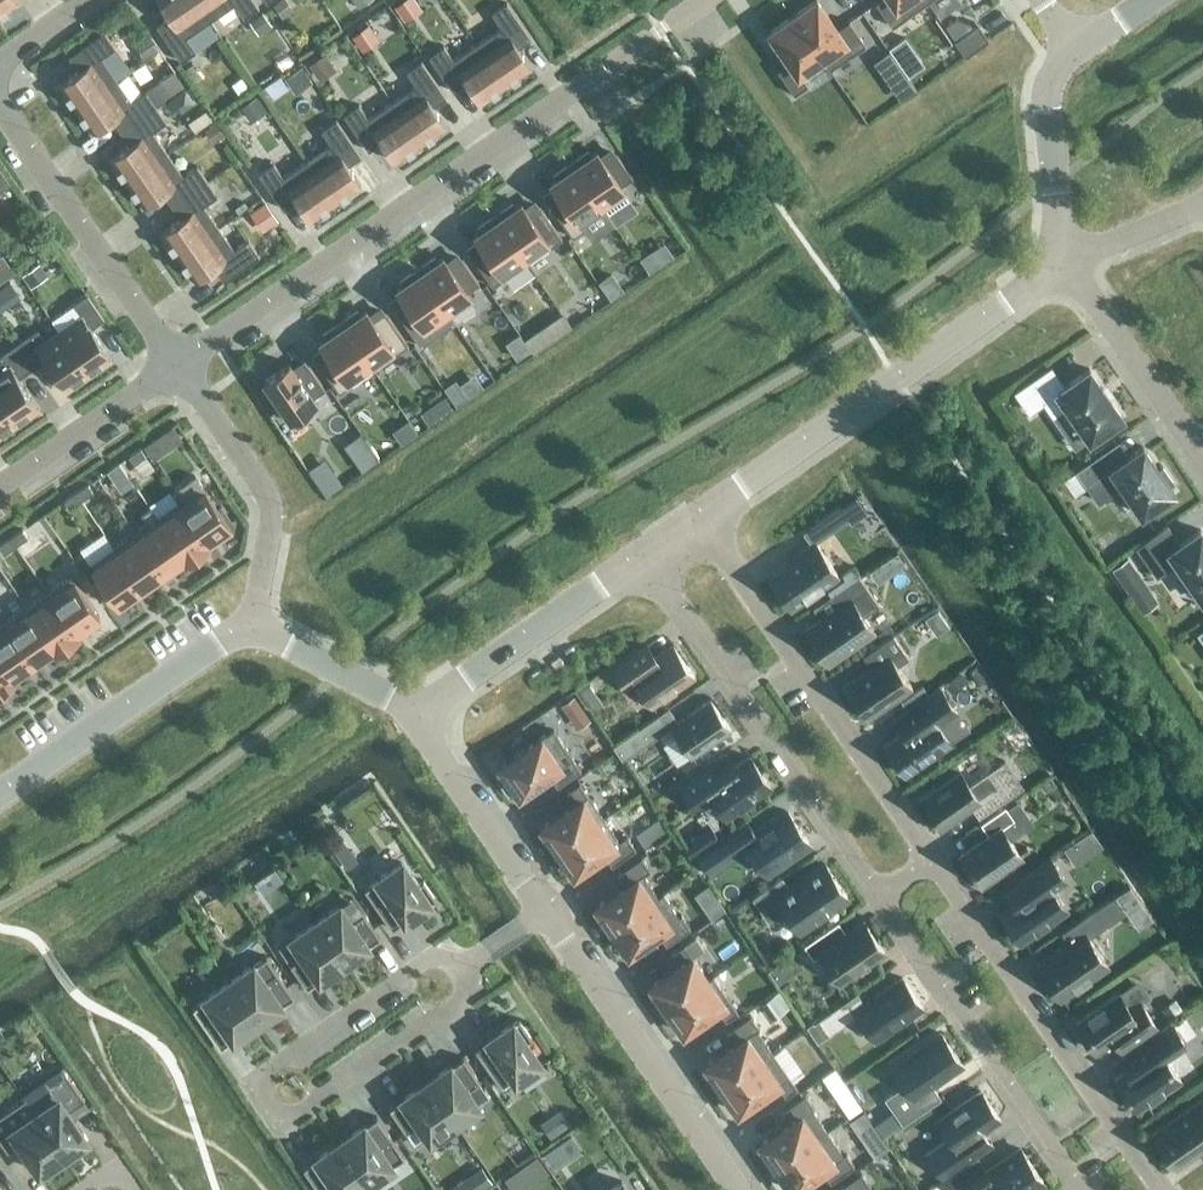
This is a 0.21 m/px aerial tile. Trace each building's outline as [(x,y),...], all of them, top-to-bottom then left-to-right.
[(19,0),(0,0),(0,13),(19,0)] [(196,0),(158,0),(169,16),(156,25),(180,60),(195,50),(185,35),(209,19),(196,0)] [(209,19),(233,2),(243,17),(258,7),(253,0),(196,0),(209,19)] [(293,9),(286,0),(276,0),(272,3),(282,17),(293,9)] [(393,6),(404,22),(422,10),(416,0),(403,0),(393,6)] [(836,29),(817,0),(813,0),(792,15),(830,69),(865,44),(848,20),(836,29)] [(875,2),(892,26),(927,1),(926,0),(878,0),(875,2)] [(501,27),(477,44),(505,84),(531,67),(517,47),(531,38),(507,3),(492,13),(501,27)] [(262,11),(248,21),(257,34),(272,24),(262,11)] [(358,24),(369,40),(386,28),(375,12),(358,24)] [(828,70),(830,69),(792,15),(768,31),(789,61),(777,70),(794,94),(807,84),(799,72),(820,58),(828,70)] [(953,40),(965,55),(988,39),(977,23),(953,40)] [(74,107),(116,79),(100,56),(115,47),(104,31),(68,56),(78,70),(58,84),(74,107)] [(158,47),(148,33),(133,43),(143,58),(158,47)] [(346,56),(360,48),(353,35),(338,43),(346,56)] [(505,84),(477,44),(453,60),(444,46),(429,56),(453,91),(466,82),(480,102),(505,84)] [(889,51),(874,61),(887,80),(902,69),(889,51)] [(416,86),(392,102),(420,143),(446,126),(432,106),(445,96),(421,62),(406,72),(416,86)] [(295,93),(312,81),(301,66),(284,78),(295,93)] [(155,106),(181,88),(171,73),(145,91),(155,106)] [(131,101),(116,79),(74,108),(90,131),(110,118),(120,131),(155,106),(145,91),(131,101)] [(184,91),(166,104),(172,113),(180,114),(193,105),(184,91)] [(238,104),(249,119),(264,108),(254,93),(238,104)] [(420,143),(392,102),(368,119),(359,105),(344,115),(368,150),(381,141),(395,161),(420,143)] [(166,121),(155,106),(120,131),(129,144),(109,158),(125,182),(167,153),(151,131),(166,121)] [(195,131),(211,119),(204,109),(188,121),(195,131)] [(331,144),(307,161),(335,202),(361,184),(347,164),(360,155),(336,120),(321,130),(331,144)] [(214,123),(203,131),(213,143),(223,136),(214,123)] [(573,164),(604,209),(626,194),(620,185),(631,177),(615,153),(604,161),(595,148),(573,164)] [(167,153),(125,182),(142,205),(161,192),(171,205),(206,180),(196,165),(182,175),(167,153)] [(335,202),(307,161),(283,177),(273,163),(258,173),(283,209),(296,200),(310,219),(335,202)] [(581,225),(604,209),(573,164),(550,179),(559,192),(548,199),(573,237),(584,229),(581,225)] [(10,183),(0,169),(0,189),(10,183)] [(238,173),(218,187),(229,202),(249,189),(238,173)] [(180,218),(160,232),(176,256),(218,227),(203,205),(217,195),(206,180),(171,205),(180,218)] [(496,217),(527,262),(561,239),(538,206),(527,214),(518,201),(496,217)] [(493,285),(527,262),(496,217),(473,232),(482,245),(471,252),(493,285)] [(258,255),(247,240),(233,249),(218,227),(176,256),(193,280),(213,266),(222,280),(258,255)] [(14,271),(1,253),(0,254),(0,281),(14,271)] [(649,253),(639,260),(649,274),(659,267),(649,253)] [(441,254),(419,270),(447,310),(450,315),(473,300),(466,291),(478,283),(461,259),(450,267),(441,254)] [(42,263),(25,275),(34,288),(51,276),(42,263)] [(447,310),(419,270),(397,285),(405,298),(394,305),(413,333),(447,310)] [(612,271),(598,281),(610,299),(624,289),(612,271)] [(578,311),(601,295),(591,279),(567,295),(578,311)] [(4,282),(0,285),(0,306),(14,296),(4,282)] [(51,319),(59,331),(88,373),(111,357),(91,327),(103,319),(87,294),(51,319)] [(342,323),(373,368),(406,345),(384,312),(373,320),(364,308),(342,323)] [(339,392),(373,368),(342,323),(319,339),(328,351),(317,359),(339,392)] [(540,326),(522,338),(532,352),(550,340),(540,326)] [(88,373),(59,331),(45,341),(37,329),(15,344),(32,368),(45,359),(65,389),(88,373)] [(15,344),(0,354),(0,369),(2,371),(0,372),(0,399),(16,423),(39,407),(19,377),(32,368),(15,344)] [(489,357),(468,368),(475,383),(497,372),(489,357)] [(295,422),(319,406),(313,397),(324,389),(307,365),(296,373),(288,361),(264,377),(267,382),(263,385),(274,402),(278,399),(295,422)] [(1051,367),(1015,392),(1029,411),(1043,401),(1052,415),(1066,405),(1089,439),(1122,416),(1109,398),(1110,398),(1101,385),(1101,386),(1088,368),(1063,386),(1060,382),(1061,381),(1051,367)] [(453,380),(443,387),(456,407),(467,400),(453,380)] [(443,397),(431,405),(440,418),(452,410),(443,397)] [(16,423),(0,399),(0,434),(16,423)] [(174,423),(159,433),(168,447),(183,437),(174,423)] [(370,446),(352,459),(361,472),(379,460),(370,446)] [(1159,470),(1142,446),(1112,467),(1102,453),(1077,471),(1076,469),(1063,479),(1074,494),(1087,485),(1098,502),(1122,485),(1141,513),(1146,509),(1149,513),(1164,503),(1161,499),(1173,491),(1169,484),(1173,482),(1163,467),(1159,470)] [(139,447),(127,455),(132,463),(144,455),(139,447)] [(118,463),(106,471),(115,483),(126,475),(118,463)] [(333,472),(317,483),(326,497),(342,486),(333,472)] [(86,484),(74,492),(80,501),(92,493),(86,484)] [(204,489),(181,505),(206,542),(233,524),(220,506),(217,508),(204,489)] [(74,492),(62,500),(68,509),(80,501),(74,492)] [(156,516),(185,557),(186,559),(208,544),(206,542),(181,505),(178,501),(156,516)] [(146,523),(135,531),(163,572),(185,557),(156,516),(149,506),(139,513),(146,523)] [(839,507),(815,524),(823,536),(848,519),(839,507)] [(1167,525),(1135,547),(1156,577),(1176,563),(1189,582),(1185,584),(1195,598),(1199,596),(1201,599),(1202,598),(1202,534),(1200,529),(1180,543),(1167,525)] [(20,530),(8,538),(14,546),(26,538),(20,530)] [(163,572),(135,531),(113,546),(142,587),(163,572)] [(0,543),(0,552),(2,554),(14,546),(8,538),(0,543)] [(769,578),(789,606),(837,573),(815,541),(797,553),(799,557),(769,578)] [(142,587),(113,546),(89,562),(118,604),(142,587)] [(1129,594),(1146,582),(1128,557),(1111,569),(1129,594)] [(860,574),(854,564),(841,573),(844,577),(826,589),(830,595),(859,575),(860,574)] [(71,575),(48,591),(76,632),(100,616),(71,575)] [(830,595),(839,607),(805,630),(827,662),(873,630),(863,616),(879,605),(859,575),(830,595)] [(26,606),(54,647),(56,649),(77,634),(76,632),(48,591),(26,606)] [(4,621),(33,662),(54,647),(26,606),(4,621)] [(931,611),(916,622),(925,635),(940,624),(931,611)] [(33,662),(4,621),(0,624),(0,661),(11,677),(33,662)] [(866,718),(891,700),(911,686),(897,665),(908,657),(892,635),(862,655),(870,667),(844,686),(866,718)] [(636,650),(611,667),(629,694),(639,687),(650,704),(693,675),(672,645),(645,663),(636,650)] [(13,679),(11,677),(0,661),(0,688),(13,679)] [(961,671),(943,683),(950,693),(967,681),(961,671)] [(906,708),(928,693),(922,685),(900,700),(906,708)] [(951,743),(939,725),(957,713),(939,687),(892,718),(901,732),(884,744),(904,774),(951,743)] [(580,707),(572,696),(561,704),(569,715),(580,707)] [(730,729),(710,699),(669,726),(690,756),(730,729)] [(969,730),(957,713),(939,725),(951,743),(969,730)] [(654,717),(612,745),(622,760),(663,731),(654,717)] [(556,786),(580,769),(553,730),(499,767),(518,794),(548,774),(556,786)] [(726,753),(710,764),(679,785),(695,809),(712,797),(724,815),(769,785),(749,756),(735,766),(726,753)] [(940,825),(969,805),(978,817),(1006,798),(997,785),(978,798),(960,772),(931,793),(922,799),(940,825)] [(538,824),(555,847),(596,818),(572,783),(560,791),(568,803),(538,824)] [(980,883),(1011,861),(1020,855),(1000,827),(1013,818),(1004,805),(980,822),(988,834),(960,854),(980,883)] [(746,845),(764,871),(807,841),(786,811),(774,820),(772,818),(754,831),(745,819),(719,837),(696,853),(708,871),(746,845)] [(573,874),(603,853),(611,865),(635,849),(626,835),(618,840),(603,818),(557,850),(573,874)] [(681,844),(690,857),(696,853),(719,837),(710,824),(681,844)] [(1096,841),(1089,831),(1072,842),(1079,852),(1096,841)] [(341,837),(330,846),(346,869),(358,861),(341,837)] [(611,929),(657,897),(642,875),(650,870),(640,856),(616,872),(625,884),(595,905),(611,929)] [(1050,857),(1015,880),(1025,894),(999,911),(1006,922),(1005,922),(1012,931),(1013,931),(1020,941),(1066,909),(1052,889),(1065,880),(1050,857)] [(422,878),(416,882),(401,861),(363,887),(391,928),(435,898),(422,878)] [(780,878),(752,897),(769,921),(785,910),(799,929),(846,896),(824,864),(788,889),(780,878)] [(1112,892),(1079,915),(1092,934),(1125,911),(1137,928),(1152,917),(1128,881),(1112,892)] [(663,893),(657,897),(611,929),(628,953),(658,932),(666,944),(690,928),(680,914),(678,915),(663,893)] [(314,921),(342,961),(379,936),(362,912),(349,921),(338,905),(314,921)] [(838,920),(803,944),(812,957),(819,953),(838,981),(884,950),(863,921),(846,932),(838,920)] [(342,961),(314,921),(291,937),(302,954),(289,963),(306,987),(342,961)] [(1106,965),(1084,933),(1036,966),(1058,997),(1106,965)] [(649,984),(666,1008),(708,979),(683,943),(671,952),(679,964),(649,984)] [(265,956),(229,981),(256,1021),(293,995),(265,956)] [(737,1012),(712,976),(666,1008),(683,1032),(717,1009),(725,1021),(737,1012)] [(902,977),(864,1003),(856,992),(813,1023),(823,1037),(856,1014),(874,1039),(922,1006),(902,977)] [(256,1021),(229,981),(192,1006),(219,1046),(256,1021)] [(1121,1049),(1155,1025),(1139,1001),(1129,1008),(1118,992),(1075,1021),(1095,1049),(1113,1037),(1121,1049)] [(704,1063),(721,1087),(773,1051),(758,1029),(760,1028),(750,1014),(726,1031),(734,1043),(704,1063)] [(518,1017),(474,1048),(502,1088),(539,1062),(525,1041),(531,1037),(518,1017)] [(1184,1040),(1171,1021),(1117,1058),(1125,1070),(1114,1078),(1136,1110),(1180,1079),(1163,1054),(1184,1040)] [(940,1032),(892,1065),(913,1096),(893,1110),(902,1123),(927,1106),(918,1094),(961,1064),(940,1032)] [(773,1051),(721,1087),(737,1111),(777,1084),(786,1096),(798,1087),(773,1051)] [(462,1056),(425,1081),(450,1118),(474,1101),(463,1085),(476,1076),(462,1056)] [(34,1083),(21,1092),(24,1097),(35,1112),(63,1153),(86,1138),(67,1109),(83,1098),(61,1065),(34,1083)] [(425,1081),(388,1107),(402,1127),(413,1143),(427,1134),(450,1118),(425,1081)] [(999,1118),(980,1090),(937,1119),(948,1136),(925,1152),(942,1177),(991,1143),(982,1130),(999,1118)] [(759,1142),(775,1166),(827,1130),(812,1108),(814,1107),(805,1093),(781,1110),(789,1122),(759,1142)] [(0,1113),(0,1140),(7,1150),(19,1141),(39,1170),(63,1153),(35,1112),(24,1097),(0,1113)] [(1165,1125),(1153,1134),(1175,1166),(1202,1146),(1202,1147),(1202,1099),(1165,1125)] [(570,1124),(560,1109),(540,1123),(550,1138),(570,1124)] [(339,1141),(366,1180),(403,1155),(376,1115),(339,1141)] [(889,1146),(883,1137),(872,1122),(857,1132),(874,1157),(889,1146)] [(775,1166),(792,1189),(822,1169),(830,1181),(854,1165),(845,1151),(843,1152),(827,1130),(775,1166)] [(339,1141),(302,1166),(318,1189),(351,1189),(366,1180),(339,1141)] [(569,1156),(559,1142),(544,1152),(554,1167),(569,1156)] [(1042,1180),(1020,1148),(986,1172),(977,1160),(952,1177),(960,1189),(1027,1189),(1042,1180)] [(549,1171),(536,1154),(520,1166),(532,1183),(549,1171)] [(456,1189),(479,1189),(493,1180),(483,1165),(453,1185),(456,1189)] [(622,1174),(599,1189),(634,1189),(622,1174)] [(851,1178),(839,1186),(842,1189),(860,1189),(851,1178)]
